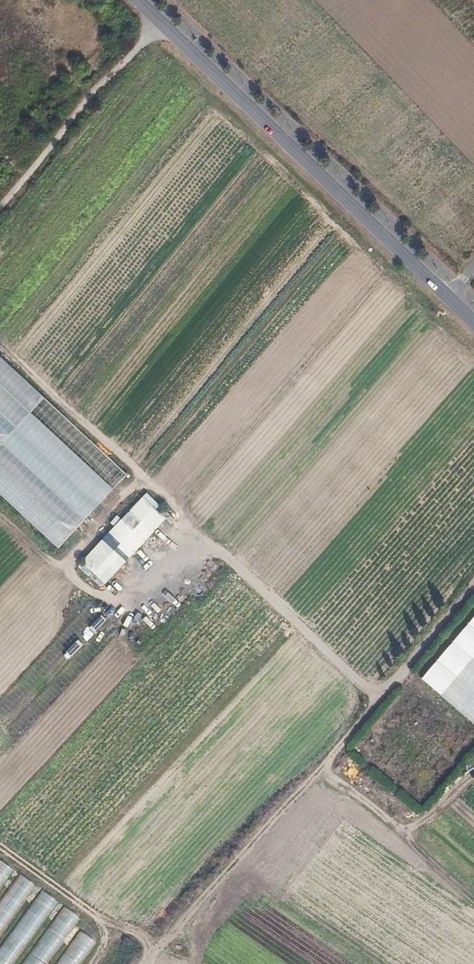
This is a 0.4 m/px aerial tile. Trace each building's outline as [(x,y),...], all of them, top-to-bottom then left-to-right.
[(0,355),(0,492),(63,550),(132,475),(0,355)] [(167,520),(144,497),(81,564),(104,586),(167,520)] [(419,680),(473,727),(473,615),(419,680)] [(0,860),(0,891),(15,870),(0,860)] [(21,874),(0,902),(0,938),(38,885),(21,874)] [(41,890),(0,947),(0,963),(14,963),(59,902),(41,890)] [(64,906),(21,963),(48,963),(81,918),(64,906)] [(81,930),(56,963),(81,963),(97,942),(81,930)]
